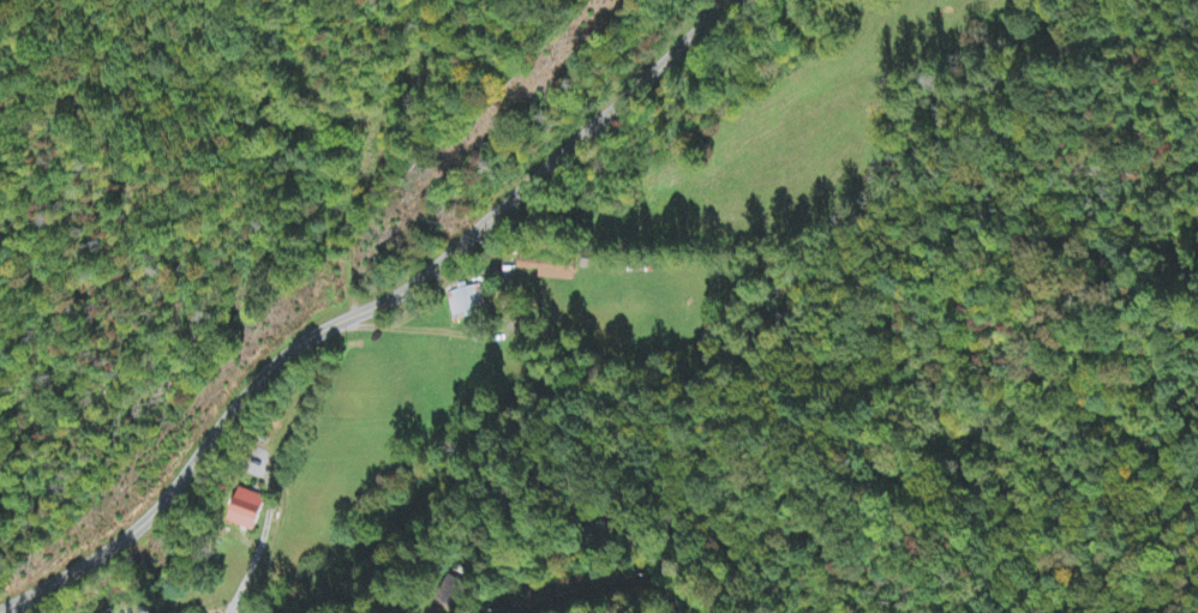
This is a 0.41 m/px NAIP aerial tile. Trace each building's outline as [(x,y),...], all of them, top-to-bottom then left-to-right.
[(519,270),(541,272),(540,280),(576,283),(577,265),(519,261),(519,270)] [(486,315),(481,287),(448,293),(453,321),(486,315)] [(230,526),(260,533),(267,497),(238,491),(230,526)]
